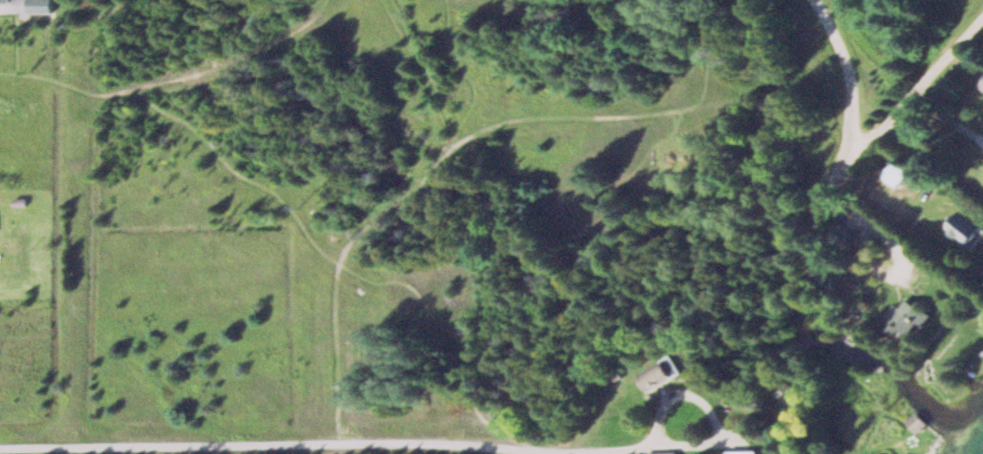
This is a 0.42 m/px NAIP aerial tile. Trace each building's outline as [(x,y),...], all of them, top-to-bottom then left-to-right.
[(57,0),(32,0),(32,11),(57,11),(57,0)] [(912,171),(897,158),(883,174),(898,187),(912,171)] [(966,210),(947,227),(965,247),(982,232),(982,229),(966,210)] [(830,235),(849,249),(859,235),(841,221),(830,235)] [(895,302),(888,319),(895,322),(891,331),(917,342),(929,309),(907,300),(905,306),(895,302)] [(685,373),(674,354),(641,372),(651,391),(685,373)] [(905,420),(915,432),(925,423),(915,412),(905,420)]
